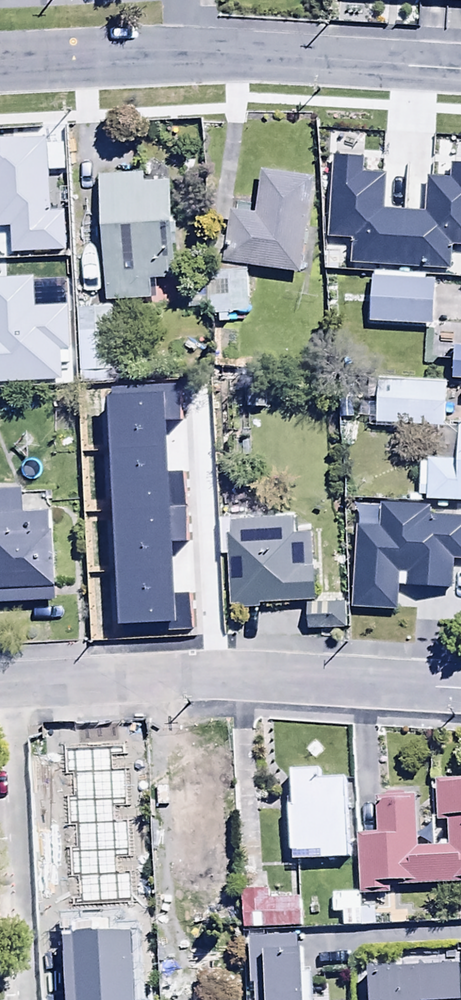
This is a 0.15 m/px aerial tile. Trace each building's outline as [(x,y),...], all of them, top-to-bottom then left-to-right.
[(380,165),(382,233),(408,232),(408,236),(460,232),(460,159),(380,165)] [(230,216),(222,270),(301,280),(313,184),(262,178),(257,219),(230,216)] [(101,182),(108,308),(154,306),(153,286),(177,285),(172,187),(139,189),(139,180),(101,182)] [(0,198),(0,292),(38,291),(38,288),(57,287),(56,265),(50,265),(47,200),(23,201),(23,198),(0,198)] [(325,221),(326,271),(378,270),(377,223),(355,223),(355,203),(339,203),(339,221),(325,221)] [(446,262),(448,288),(460,287),(460,261),(446,262)] [(372,280),(369,328),(433,331),(435,283),(372,280)] [(111,312),(77,313),(80,424),(143,422),(142,401),(124,401),(122,328),(112,329),(111,312)] [(375,425),(375,430),(445,433),(447,384),(378,382),(377,403),(369,403),(369,425),(375,425)] [(428,508),(460,509),(460,429),(458,469),(421,467),(420,501),(428,501),(428,508)] [(201,603),(192,448),(163,450),(164,462),(146,464),(147,489),(124,490),(125,512),(112,512),(114,540),(127,539),(129,576),(115,577),(117,604),(132,603),(132,607),(201,603)] [(57,608),(50,495),(0,498),(0,611),(57,608)] [(397,512),(350,511),(348,554),(380,555),(380,545),(396,546),(397,512)] [(292,520),(220,525),(223,567),(229,567),(233,612),(317,606),(312,535),(294,537),(292,520)] [(454,550),(454,572),(428,573),(428,586),(421,586),(423,619),(460,617),(460,549),(454,550)] [(305,610),(306,637),(346,635),(345,608),(305,610)] [(290,814),(292,860),(320,859),(321,868),(352,867),(349,788),(321,789),(321,778),(292,779),(294,814),(290,814)] [(357,841),(361,900),(379,899),(379,893),(460,887),(460,788),(433,790),(435,823),(431,824),(433,855),(415,857),(412,804),(406,805),(406,797),(385,798),(385,805),(376,806),(378,839),(357,841)] [(343,920),(344,934),(376,932),(374,913),(359,914),(358,895),(332,897),(333,920),(343,920)] [(242,899),(243,936),(303,934),(302,905),(270,906),(269,898),(242,899)] [(248,999),(312,999),(311,977),(305,978),(303,946),(245,949),(248,999)] [(366,985),(367,999),(460,999),(460,979),(366,985)]
